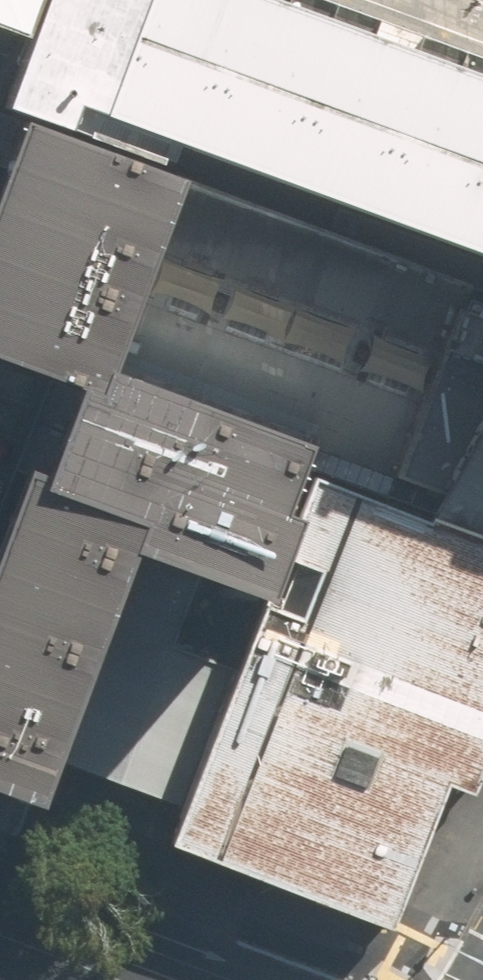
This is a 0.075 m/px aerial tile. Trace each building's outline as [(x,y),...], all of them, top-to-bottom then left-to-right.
[(25,12),(29,0),(0,0),(0,3),(25,12)] [(482,269),(482,65),(307,0),(48,0),(42,17),(15,99),(186,161),(482,269)] [(42,470),(19,462),(0,512),(0,774),(54,794),(66,761),(149,538),(209,561),(258,578),(309,440),(110,367),(186,161),(15,99),(0,138),(0,353),(75,380),(42,470)] [(431,516),(482,536),(482,423),(431,516)] [(312,470),(297,507),(311,513),(281,590),(270,586),(238,666),(185,806),(172,840),(395,925),(450,781),(472,789),(482,761),(482,536),(431,516),(312,470)] [(149,538),(66,761),(125,783),(178,643),(209,561),(149,538)] [(238,666),(178,643),(125,783),(185,806),(238,666)]
